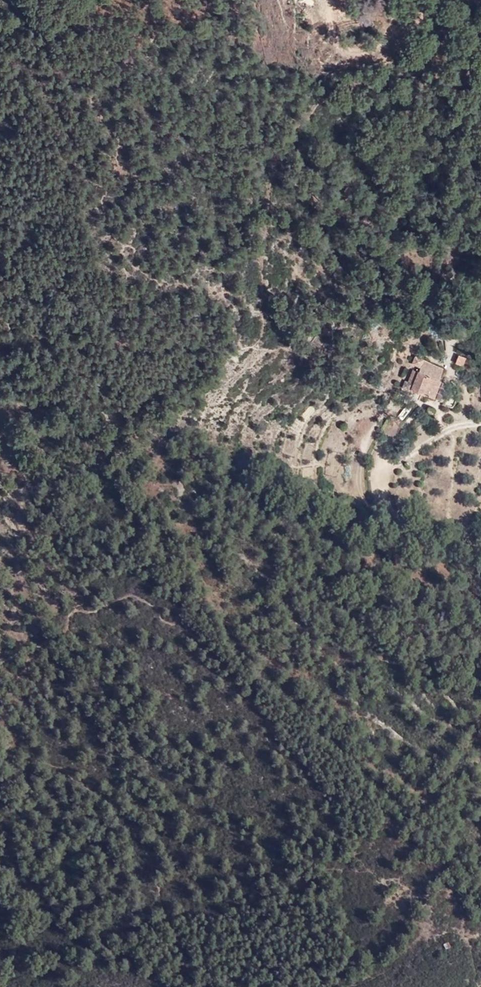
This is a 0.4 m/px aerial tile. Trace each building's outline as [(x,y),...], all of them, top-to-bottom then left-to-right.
[(465,358),(459,355),(456,361),(461,364),(465,358)] [(413,368),(408,380),(413,383),(412,386),(433,395),(440,380),(436,379),(441,366),(424,359),(419,371),(413,368)] [(443,392),(441,391),(436,397),(444,401),(453,383),(448,381),(443,392)] [(434,410),(429,407),(423,419),(427,422),(434,410)] [(389,413),(386,419),(381,430),(398,438),(403,428),(400,427),(403,420),(389,413)]
